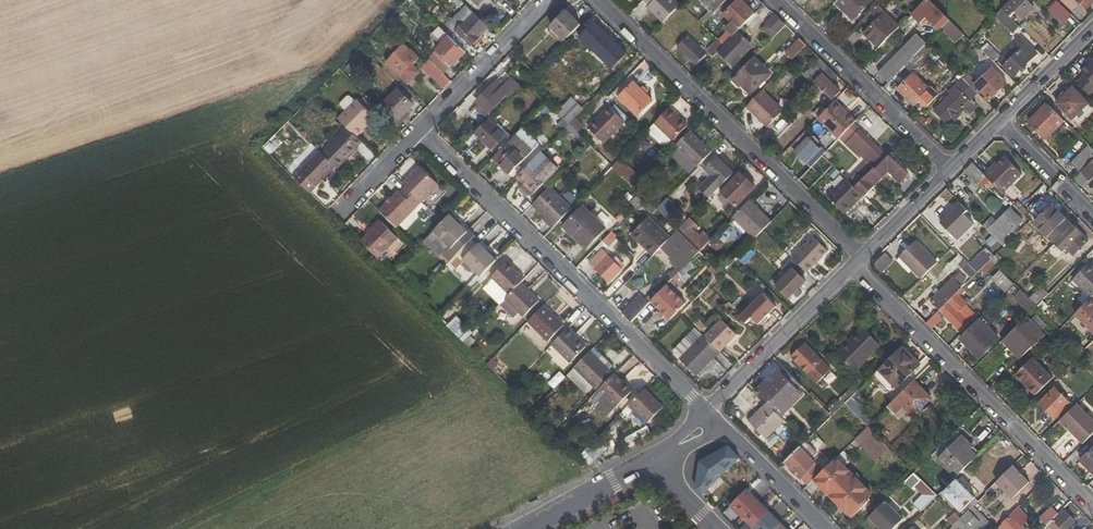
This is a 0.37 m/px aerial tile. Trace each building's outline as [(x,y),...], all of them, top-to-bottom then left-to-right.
[(449,29),(445,32),(465,51),(470,45),(475,49),(485,39),(482,36),(489,28),(460,0),(451,0),(462,11),(448,27),(449,29)] [(682,3),(679,0),(647,0),(651,4),(649,7),(664,22),(681,5),(682,3)] [(726,0),(707,0),(717,10),(726,0)] [(724,15),(739,30),(740,28),(755,14),(741,0),(738,0),(724,15)] [(836,3),(853,20),(872,0),(838,0),(836,3)] [(938,30),(948,20),(948,19),(928,0),(926,0),(912,15),(920,23),(926,17),(938,30)] [(1026,0),(1011,0),(1002,10),(1011,19),(1017,14),(1023,20),(1031,11),(1033,13),(1036,9),(1026,0)] [(1085,11),(1092,2),(1092,0),(1074,0),(1085,11)] [(1048,10),(1062,24),(1071,15),(1056,1),(1048,10)] [(870,27),(863,34),(878,49),(900,26),(877,5),(866,16),(873,23),(870,27)] [(995,16),(1012,33),(1019,26),(1011,19),(1002,10),(995,16)] [(551,28),(561,38),(565,41),(580,25),(566,11),(550,27),(551,28)] [(777,34),(785,25),(775,14),(766,23),(777,34)] [(866,16),(863,20),(870,27),(873,23),(866,16)] [(627,55),(594,22),(579,38),(612,70),(627,55)] [(431,34),(441,44),(427,59),(430,63),(443,75),(452,64),(453,65),(466,52),(465,51),(445,32),(439,26),(431,34)] [(548,31),(558,41),(561,38),(551,28),(548,31)] [(739,30),(723,46),(718,52),(727,61),(748,40),(742,34),(744,32),(740,28),(739,30)] [(917,34),(878,73),(888,83),(908,63),(926,43),(917,34)] [(706,54),(688,37),(678,48),(695,65),(706,54)] [(1037,53),(1021,38),(997,61),(1013,77),(1037,53)] [(800,39),(786,53),(792,59),(806,45),(800,39)] [(706,51),(712,56),(723,45),(717,40),(706,51)] [(730,64),(751,43),(748,40),(727,61),(730,64)] [(908,63),(915,70),(933,50),(926,43),(908,63)] [(988,44),(982,50),(987,56),(994,62),(999,56),(988,44)] [(411,52),(404,45),(389,60),(395,66),(392,69),(400,77),(419,58),(412,50),(411,52)] [(983,60),(993,71),(998,66),(994,62),(987,56),(983,60)] [(771,73),(754,57),(732,80),(739,86),(740,84),(751,94),(771,73)] [(819,58),(803,75),(811,82),(821,72),(827,66),(819,58)] [(1086,76),(1078,84),(1090,96),(1092,93),(1092,61),(1090,58),(1085,63),(1087,66),(1082,72),(1086,76)] [(424,70),(436,82),(443,75),(430,63),(424,70)] [(831,81),(837,75),(827,66),(821,72),(823,74),(815,82),(833,100),(841,91),(831,81)] [(930,89),(913,73),(897,89),(914,106),(930,89)] [(980,90),(977,93),(987,102),(1006,83),(997,74),(989,82),(983,75),(974,84),(980,90)] [(488,114),(498,104),(500,107),(521,86),(512,77),(504,86),(498,79),(489,88),(490,90),(477,103),(488,114)] [(933,111),(946,124),(977,93),(962,78),(947,92),(950,95),(933,111)] [(653,101),(633,82),(618,97),(638,116),(653,101)] [(1088,103),(1072,87),(1056,103),(1072,120),(1088,103)] [(414,104),(397,89),(379,108),(395,124),(406,113),(414,104)] [(783,111),(761,90),(746,106),(768,127),(783,111)] [(568,125),(575,118),(584,108),(572,97),(557,113),(568,125)] [(375,117),(357,100),(338,119),(346,127),(356,137),(375,117)] [(847,113),(834,101),(833,102),(844,115),(847,113)] [(844,115),(833,102),(817,118),(838,139),(840,137),(853,124),(855,121),(847,113),(844,115)] [(1046,140),(1064,122),(1047,104),(1029,122),(1046,140)] [(485,116),(476,107),(469,113),(479,123),(485,116)] [(604,143),(625,123),(609,107),(588,128),(604,143)] [(684,128),(687,124),(669,107),(650,127),(650,133),(661,144),(666,144),(672,139),(673,140),(684,128)] [(409,116),(406,113),(395,124),(398,127),(409,116)] [(498,123),(491,116),(471,137),(478,144),(480,143),(494,157),(510,140),(496,126),(498,123)] [(577,133),(584,126),(575,118),(568,125),(577,133)] [(847,144),(860,130),(853,124),(840,137),(847,144)] [(340,133),(341,134),(322,154),(335,167),(338,169),(357,150),(356,150),(362,143),(356,137),(346,127),(340,133)] [(510,140),(494,157),(493,157),(509,173),(539,144),(522,128),(510,140)] [(688,132),(684,128),(673,140),(677,143),(688,132)] [(697,166),(711,152),(689,130),(688,132),(677,143),(675,145),(697,166)] [(875,168),(886,157),(860,130),(847,144),(859,157),(861,155),(869,162),(865,166),(863,166),(849,181),(854,186),(873,166),(875,168)] [(807,138),(795,151),(811,167),(822,155),(826,152),(821,147),(819,149),(807,138)] [(1092,158),(1092,150),(1089,146),(1070,164),(1078,173),(1092,158)] [(618,161),(603,147),(598,153),(612,166),(618,161)] [(322,154),(319,151),(293,178),(310,194),(335,167),(322,154)] [(805,185),(829,162),(822,155),(811,167),(799,179),(805,185)] [(717,156),(702,171),(709,178),(719,188),(734,172),(717,156)] [(907,175),(888,156),(886,157),(875,168),(873,166),(854,186),(863,195),(865,197),(889,172),(900,182),(907,175)] [(991,166),(983,174),(985,177),(1002,194),(1021,174),(1004,157),(993,168),(991,166)] [(634,188),(641,181),(619,160),(618,161),(612,166),(634,188)] [(1074,179),(1081,187),(1092,176),(1092,160),(1074,179)] [(549,178),(532,161),(516,178),(533,195),(549,178)] [(983,174),(972,163),(963,171),(971,178),(968,180),(975,186),(985,177),(983,174)] [(410,175),(402,183),(406,187),(420,200),(422,202),(438,185),(420,167),(411,176),(410,175)] [(756,186),(740,172),(722,191),(737,206),(756,186)] [(709,178),(697,191),(707,200),(719,188),(709,178)] [(854,186),(849,181),(846,178),(827,196),(845,214),(863,195),(854,186)] [(573,208),(550,186),(532,205),(554,226),(573,208)] [(400,193),(398,191),(379,211),(395,226),(420,200),(406,187),(400,193)] [(678,210),(666,198),(656,209),(668,220),(678,210)] [(1051,206),(1042,198),(1028,211),(1037,220),(1034,224),(1052,242),(1071,223),(1066,217),(1069,215),(1063,209),(1060,212),(1053,205),(1051,206)] [(749,199),(732,217),(754,239),(763,230),(771,221),(749,199)] [(606,229),(583,206),(563,227),(586,249),(606,229)] [(1022,221),(1010,209),(988,232),(1003,246),(1011,238),(1008,235),(1022,221)] [(960,218),(953,210),(940,223),(957,240),(973,225),(963,215),(960,218)] [(469,229),(467,231),(450,214),(442,223),(424,241),(435,252),(439,251),(442,254),(442,255),(449,262),(476,235),(469,229)] [(649,217),(631,235),(653,255),(661,247),(670,238),(649,217)] [(695,223),(690,218),(678,230),(684,236),(695,223)] [(397,238),(380,221),(359,242),(377,259),(397,238)] [(1088,240),(1073,225),(1046,250),(1057,261),(1067,251),(1073,256),(1088,240)] [(684,236),(678,230),(671,237),(692,258),(699,251),(693,245),(684,236)] [(609,249),(619,240),(611,232),(602,241),(609,249)] [(711,238),(706,233),(693,245),(699,251),(711,238)] [(671,237),(670,238),(661,247),(682,268),(692,258),(671,237)] [(813,237),(792,258),(806,272),(827,251),(813,237)] [(721,240),(710,240),(711,250),(721,249),(721,240)] [(936,262),(915,241),(902,254),(911,263),(908,266),(920,278),(936,262)] [(463,259),(481,277),(497,260),(479,243),(463,259)] [(622,270),(602,250),(590,264),(609,282),(622,270)] [(993,255),(988,250),(971,267),(976,272),(990,259),(993,255)] [(1002,258),(996,253),(993,255),(990,259),(995,265),(1002,258)] [(908,266),(911,263),(902,254),(899,257),(908,266)] [(893,261),(887,255),(876,265),(882,271),(893,261)] [(958,265),(963,259),(959,255),(948,264),(953,270),(958,265)] [(976,272),(971,267),(963,259),(958,265),(970,278),(976,272)] [(508,294),(521,282),(524,279),(507,262),(491,278),(508,294)] [(1090,298),(1092,295),(1092,268),(1088,264),(1072,280),(1090,298)] [(805,280),(792,269),(775,286),(787,298),(805,280)] [(966,279),(959,273),(954,279),(960,286),(966,279)] [(1037,290),(1021,274),(1013,282),(1029,299),(1037,290)] [(953,279),(931,300),(939,310),(960,289),(961,287),(960,286),(954,279),(953,279)] [(523,317),(540,300),(521,282),(508,294),(499,304),(513,318),(518,313),(523,317)] [(1041,286),(1037,290),(1029,299),(1036,306),(1048,293),(1041,286)] [(662,297),(658,293),(651,301),(660,310),(658,312),(662,316),(664,314),(670,320),(686,304),(670,289),(662,297)] [(960,289),(939,310),(924,323),(930,329),(944,315),(959,330),(974,314),(959,297),(963,292),(960,289)] [(777,306),(764,294),(745,312),(758,324),(777,306)] [(644,297),(625,316),(630,321),(650,302),(644,297)] [(1089,299),(1074,314),(1079,319),(1092,305),(1092,303),(1089,299)] [(549,342),(564,325),(544,305),(527,322),(549,342)] [(1092,333),(1092,305),(1079,319),(1092,333)] [(1045,326),(1035,316),(1029,320),(1029,321),(1040,331),(1045,326)] [(706,326),(698,318),(693,324),(701,331),(706,326)] [(733,332),(721,320),(704,337),(719,352),(727,343),(725,341),(733,332)] [(1022,327),(1018,323),(1001,340),(1007,347),(1010,345),(1021,356),(1029,348),(1031,349),(1044,336),(1040,331),(1029,321),(1029,320),(1022,327)] [(995,344),(974,324),(960,338),(980,358),(995,344)] [(679,358),(696,375),(719,352),(704,337),(702,335),(694,327),(672,350),(680,357),(679,358)] [(570,363),(586,346),(567,328),(551,345),(570,363)] [(880,345),(862,328),(836,353),(854,371),(880,345)] [(727,343),(736,335),(733,332),(725,341),(727,343)] [(830,370),(804,343),(791,357),(816,383),(830,370)] [(1078,353),(1069,344),(1064,350),(1072,359),(1078,353)] [(921,364),(902,345),(872,375),(890,394),(921,364)] [(1021,356),(1010,345),(1007,347),(1018,359),(1021,356)] [(590,351),(574,368),(594,387),(610,370),(590,351)] [(1051,378),(1032,358),(1015,375),(1034,395),(1051,378)] [(798,390),(801,386),(784,369),(780,372),(798,390)] [(594,387),(598,390),(598,389),(614,374),(610,370),(594,387)] [(798,390),(780,372),(762,390),(780,408),(798,390)] [(617,407),(632,391),(614,374),(598,389),(617,407)] [(912,417),(931,398),(914,380),(887,406),(895,414),(902,407),(912,417)] [(851,387),(828,409),(833,414),(844,403),(851,396),(855,391),(851,387)] [(1069,403),(1054,387),(1039,403),(1054,418),(1069,403)] [(648,423),(663,407),(645,388),(630,405),(648,423)] [(762,390),(758,395),(767,402),(776,412),(780,408),(762,390)] [(786,414),(804,395),(798,390),(780,408),(786,414)] [(874,419),(851,396),(844,403),(867,426),(874,419)] [(784,421),(776,412),(767,402),(748,421),(766,438),(784,421)] [(1083,444),(1092,434),(1092,421),(1077,404),(1060,421),(1083,444)] [(886,446),(867,426),(855,438),(874,458),(886,446)] [(958,438),(937,459),(955,478),(976,456),(958,438)] [(822,471),(823,469),(810,457),(815,452),(806,442),(784,463),(807,486),(813,480),(814,479),(822,471)] [(700,461),(696,488),(702,495),(721,476),(740,458),(728,446),(700,461)] [(1092,473),(1092,447),(1080,460),(1092,473)] [(595,457),(588,464),(592,469),(599,461),(595,457)] [(823,469),(822,471),(814,479),(821,487),(825,484),(832,491),(828,494),(838,505),(842,501),(853,512),(872,493),(835,457),(823,469)] [(1012,500),(1028,484),(1012,467),(995,484),(1012,500)] [(913,473),(906,479),(930,503),(936,496),(913,473)] [(942,494),(963,514),(959,519),(960,520),(974,507),(970,503),(975,498),(956,480),(942,494)] [(821,487),(828,494),(832,491),(825,484),(821,487)] [(729,505),(741,517),(758,500),(749,491),(747,488),(740,495),(731,504),(729,505)] [(741,517),(752,528),(769,511),(767,509),(758,500),(741,517)] [(885,500),(868,517),(879,527),(881,524),(886,528),(892,528),(902,518),(885,500)] [(838,505),(849,516),(853,512),(842,501),(838,505)] [(974,507),(960,520),(966,526),(969,528),(975,528),(985,518),(974,507)] [(1051,507),(1039,518),(1046,525),(1058,514),(1051,507)] [(1017,508),(996,528),(1025,528),(1018,522),(1025,516),(1017,508)] [(1064,509),(1045,528),(1046,528),(1065,528),(1074,520),(1064,509)] [(753,528),(774,528),(781,523),(775,517),(769,511),(752,528),(753,528)] [(985,518),(975,528),(995,528),(985,518)] [(866,519),(856,528),(876,528),(866,519)] [(960,520),(950,528),(951,528),(962,528),(966,526),(960,520)]
